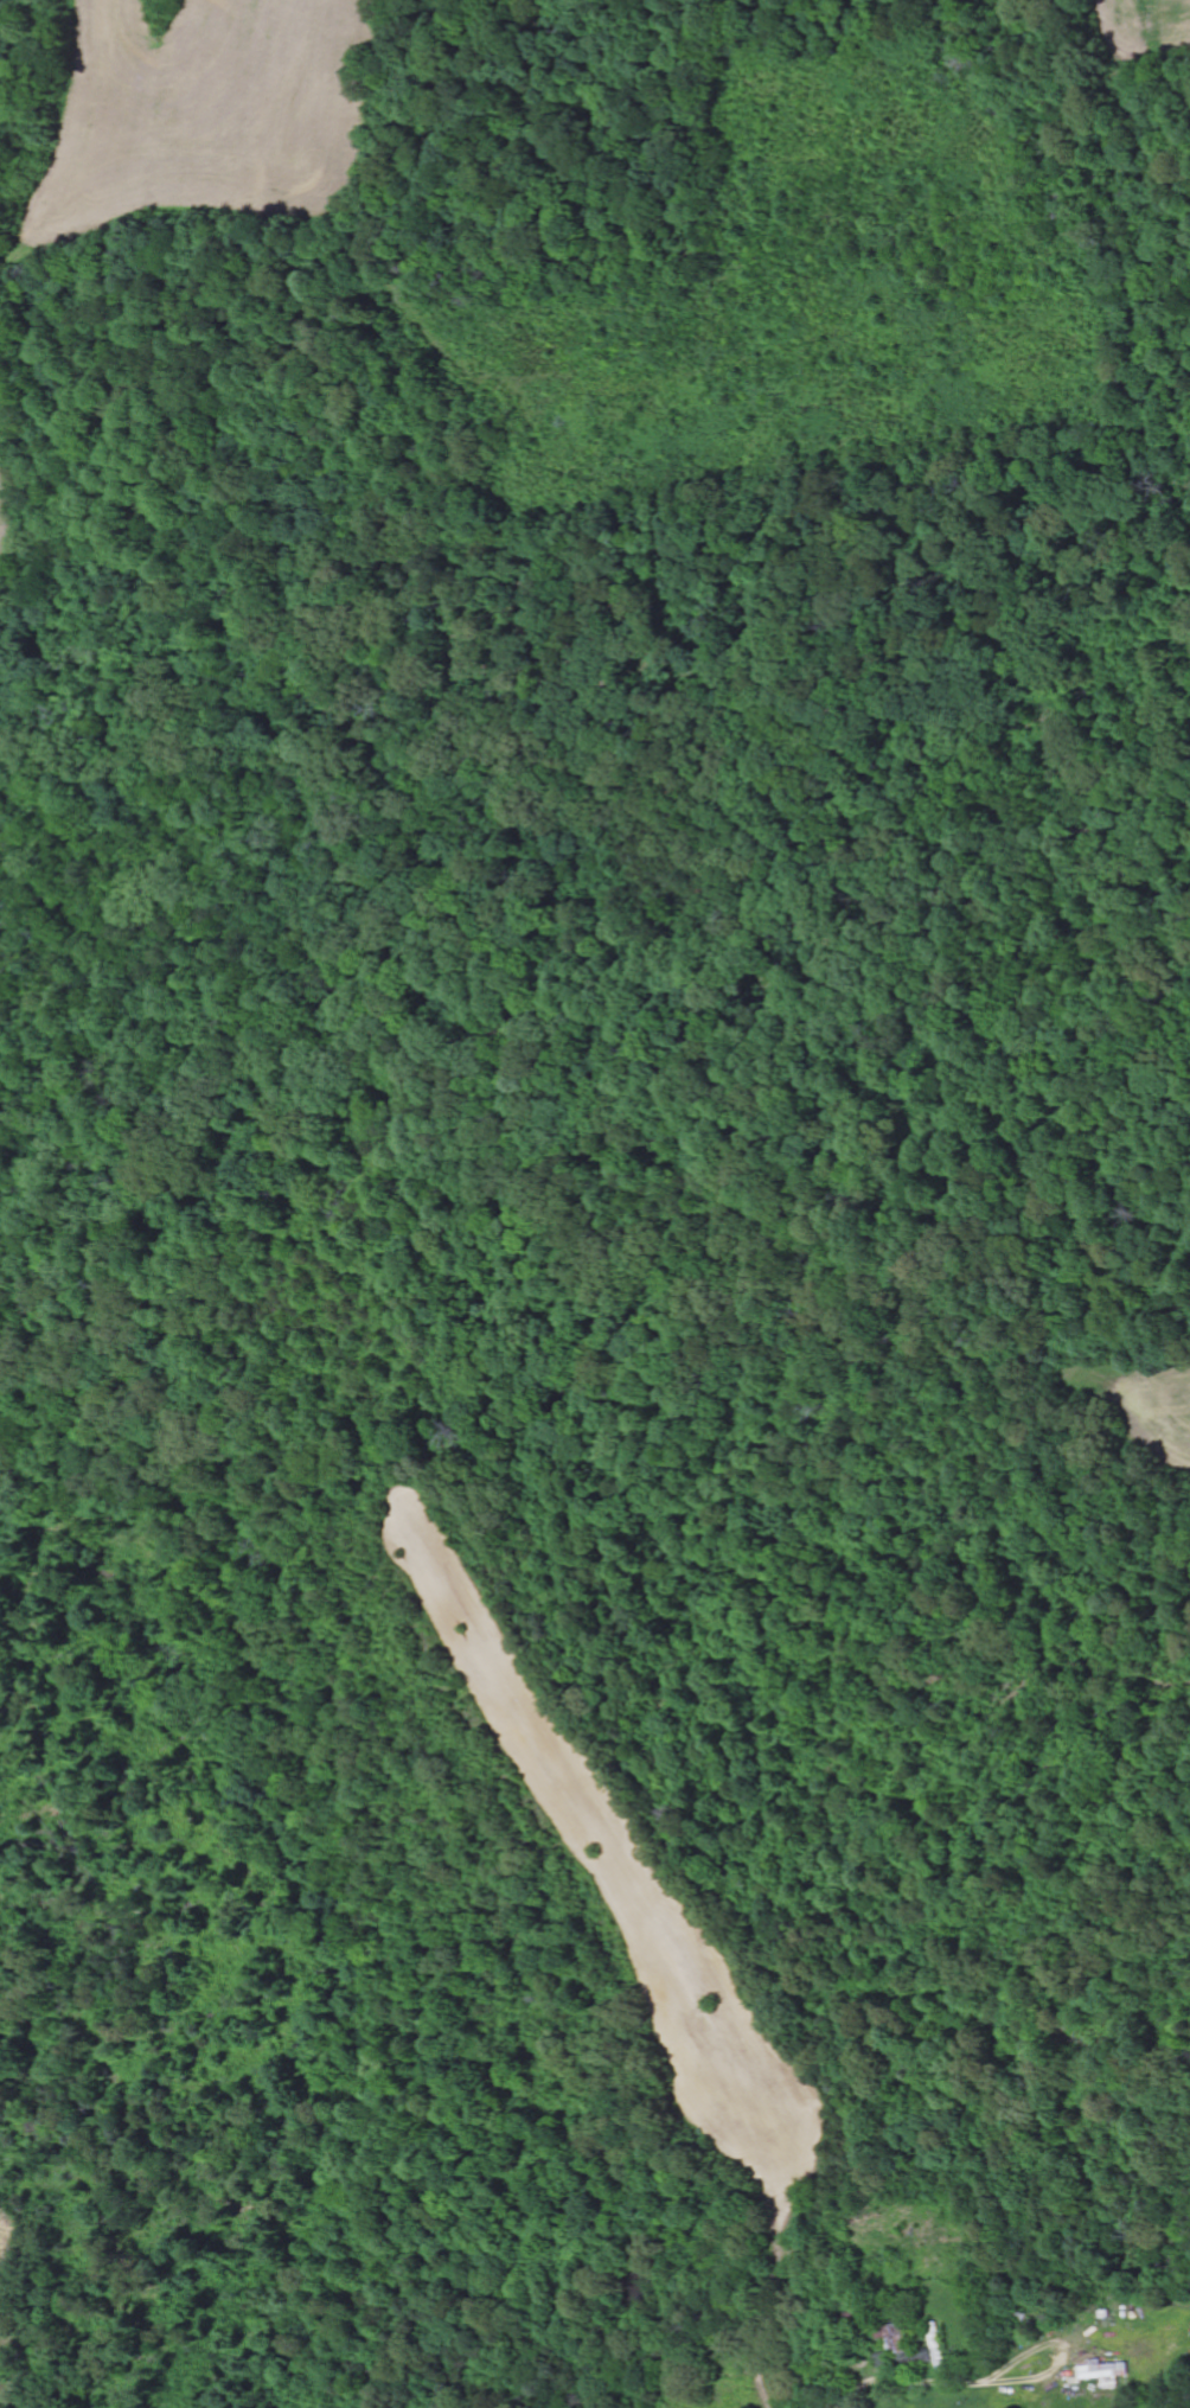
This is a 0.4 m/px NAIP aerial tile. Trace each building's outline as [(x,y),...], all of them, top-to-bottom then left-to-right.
[(1121,2390),(1120,2378),(1131,2377),(1130,2363),(1081,2368),(1082,2381),(1103,2379),(1105,2391),(1121,2390)]
